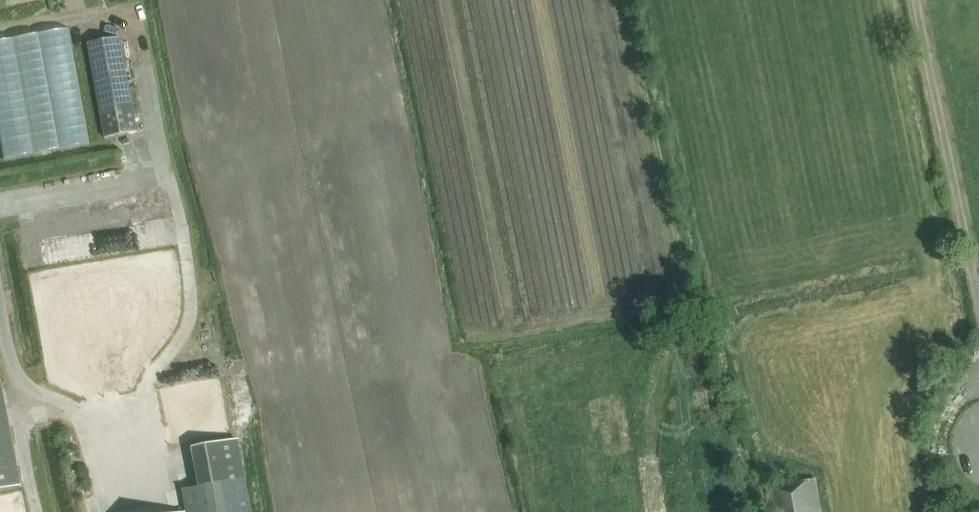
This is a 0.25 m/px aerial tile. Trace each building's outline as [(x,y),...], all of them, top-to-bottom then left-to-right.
[(68,28),(0,41),(0,141),(3,159),(91,144),(68,28)] [(88,43),(105,138),(115,136),(138,132),(121,37),(88,43)] [(21,487),(0,382),(0,491),(21,487)] [(246,479),(181,491),(185,511),(252,511),(246,479)] [(815,480),(765,489),(770,511),(821,511),(815,480)]
